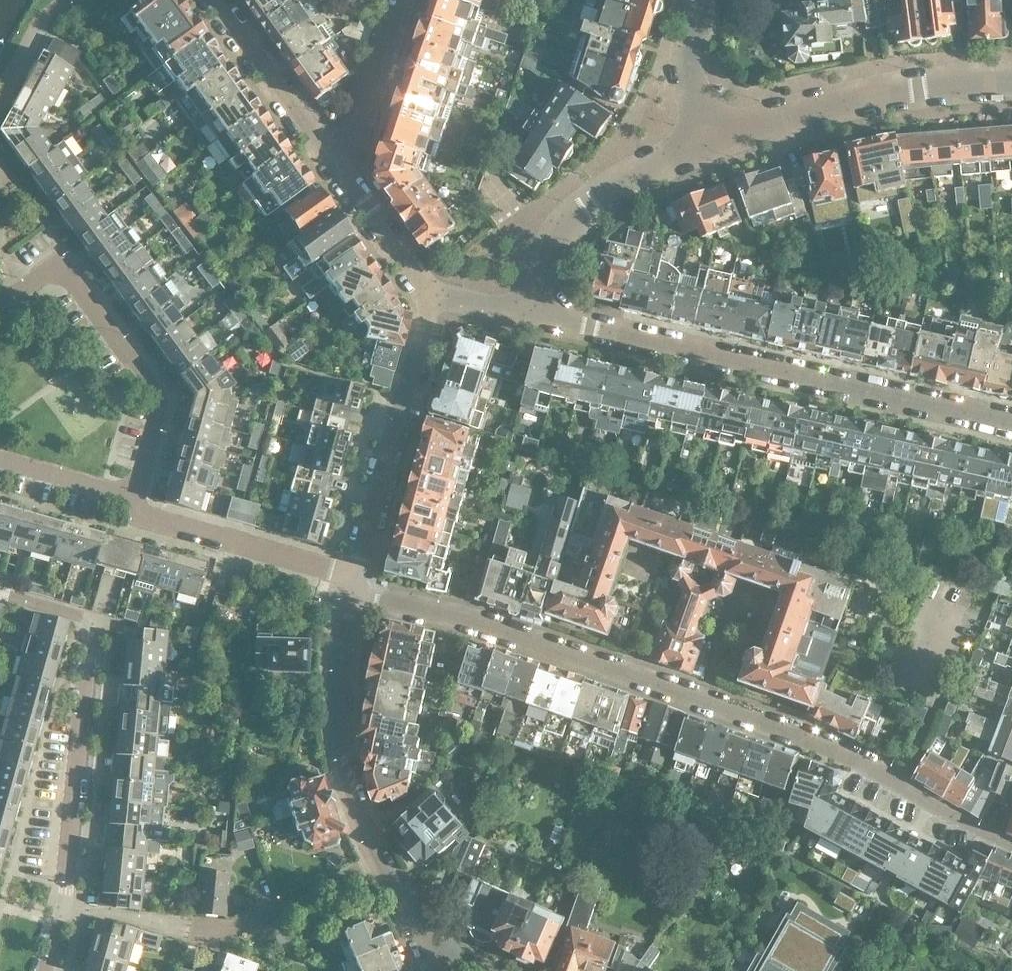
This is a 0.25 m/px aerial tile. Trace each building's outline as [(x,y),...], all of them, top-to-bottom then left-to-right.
[(140,3),(120,19),(131,34),(139,29),(142,33),(124,46),(128,52),(131,56),(140,49),(138,45),(146,39),(185,11),(177,0),(176,0),(138,0),(140,3)] [(263,24),(297,0),(249,0),(246,2),(262,23),(263,24)] [(263,24),(279,45),(322,15),(311,0),(297,0),(263,24)] [(428,18),(505,44),(508,34),(480,25),(485,11),(461,3),(454,0),(431,0),(430,5),(432,9),(429,18),(428,17),(428,18)] [(461,3),(481,9),(504,17),(508,4),(495,0),(454,0),(461,3)] [(534,20),(538,7),(540,1),(539,0),(530,0),(529,4),(525,3),(523,8),(524,8),(519,22),(531,26),(534,20)] [(648,38),(655,16),(607,0),(586,0),(585,5),(594,8),(589,24),(642,42),(643,41),(648,38)] [(655,16),(656,16),(656,14),(662,11),(664,4),(661,0),(607,0),(655,16)] [(808,4),(804,4),(801,8),(802,14),(787,16),(788,30),(783,33),(784,41),(789,45),(790,58),(796,63),(805,62),(810,57),(843,54),(841,39),(833,39),(832,27),(855,25),(854,19),(867,17),(868,28),(881,26),(876,1),(875,0),(811,0),(812,4),(808,4)] [(876,1),(880,25),(890,24),(891,33),(898,32),(899,43),(909,42),(912,45),(917,46),(921,44),(923,40),(924,40),(919,0),(875,0),(876,1)] [(924,40),(925,40),(928,43),(933,44),(940,38),(950,36),(948,26),(954,25),(951,0),(919,0),(924,40)] [(963,11),(968,11),(968,17),(970,17),(970,23),(973,24),(973,38),(972,38),(972,39),(987,38),(987,40),(989,40),(989,38),(1003,37),(1003,36),(1002,2),(1001,2),(1001,0),(962,0),(963,11)] [(538,7),(534,20),(546,23),(551,11),(538,7)] [(185,11),(146,39),(138,45),(155,69),(162,64),(163,63),(170,58),(170,59),(203,36),(203,28),(197,21),(191,19),(185,12),(186,11),(185,11)] [(322,15),(279,45),(293,65),(293,66),(294,67),(322,46),(328,42),(330,40),(336,35),(322,15)] [(420,43),(469,60),(474,46),(480,48),(482,45),(502,52),(505,44),(428,18),(426,24),(425,24),(419,42),(420,43)] [(356,20),(348,26),(342,30),(345,35),(368,42),(374,26),(365,22),(356,20)] [(643,56),(640,51),(643,42),(642,42),(589,24),(586,23),(578,48),(634,67),(635,65),(640,63),(643,56)] [(170,58),(163,63),(162,64),(173,79),(155,94),(160,99),(154,104),(160,111),(165,107),(184,94),(226,64),(225,63),(224,64),(215,51),(216,50),(216,44),(211,37),(205,36),(204,37),(203,36),(170,59),(170,58)] [(42,51),(31,71),(63,88),(74,68),(73,67),(81,52),(54,38),(45,53),(42,51)] [(322,46),(294,67),(318,101),(319,100),(323,105),(327,106),(336,100),(337,94),(333,90),(334,89),(332,87),(349,75),(332,50),(336,47),(330,40),(328,42),(322,46)] [(413,60),(411,68),(460,84),(464,74),(465,74),(469,60),(420,43),(414,60),(413,60)] [(634,67),(578,48),(569,76),(579,82),(597,93),(596,95),(601,98),(602,97),(607,100),(619,104),(624,102),(630,82),(633,83),(638,70),(634,69),(634,67)] [(543,79),(543,78),(550,69),(536,60),(527,54),(525,53),(520,67),(531,71),(543,79)] [(226,64),(184,94),(200,117),(241,87),(236,79),(237,79),(226,64)] [(403,91),(402,93),(453,110),(458,95),(472,100),(476,89),(460,84),(411,68),(409,73),(410,74),(404,91),(403,91)] [(560,89),(543,113),(574,135),(579,127),(597,139),(599,136),(603,135),(607,129),(606,125),(612,115),(563,83),(560,82),(563,77),(550,69),(543,78),(560,89)] [(31,71),(20,90),(49,105),(48,106),(50,107),(51,108),(52,107),(53,107),(63,88),(31,71)] [(108,73),(99,79),(111,95),(119,89),(108,73)] [(217,140),(258,110),(246,94),(241,87),(200,117),(217,140)] [(0,127),(0,129),(38,127),(50,107),(48,106),(49,105),(20,90),(0,127)] [(494,96),(502,98),(504,93),(496,90),(494,96)] [(395,117),(444,134),(448,122),(453,110),(402,93),(396,109),(397,109),(395,117)] [(99,94),(89,101),(95,109),(105,102),(99,94)] [(505,169),(504,171),(506,173),(506,172),(519,180),(519,181),(520,182),(521,181),(534,190),(533,190),(535,191),(536,190),(535,189),(540,182),(540,183),(541,182),(542,182),(545,179),(548,178),(552,172),(551,168),(553,166),(558,169),(565,159),(569,158),(573,152),(572,149),(574,145),(569,143),(574,135),(543,113),(543,114),(537,110),(536,111),(511,95),(506,110),(527,124),(524,129),(532,135),(525,146),(522,145),(511,162),(512,162),(506,170),(505,169)] [(78,109),(84,117),(95,109),(89,101),(78,109)] [(491,107),(487,121),(497,124),(502,110),(491,107)] [(229,164),(273,131),(267,124),(268,124),(258,110),(217,140),(214,143),(229,164)] [(129,117),(113,128),(121,139),(136,127),(129,117)] [(395,117),(387,142),(424,155),(426,155),(431,141),(440,144),(444,134),(395,117)] [(98,141),(106,135),(98,125),(91,131),(98,141)] [(989,128),(992,172),(1011,171),(1010,160),(1011,160),(1011,126),(989,128)] [(0,129),(0,130),(27,167),(52,148),(51,147),(52,146),(38,127),(0,129)] [(989,128),(959,131),(961,164),(962,175),(992,172),(989,128)] [(478,130),(474,140),(487,144),(490,134),(478,130)] [(277,137),(273,131),(229,164),(243,183),(247,181),(287,151),(288,150),(278,136),(277,137)] [(959,131),(931,133),(933,167),(931,167),(932,177),(953,176),(952,165),(961,164),(959,131)] [(931,133),(897,136),(904,169),(906,180),(924,178),(923,168),(931,167),(933,167),(931,133)] [(106,151),(114,146),(106,135),(99,141),(106,151)] [(856,181),(853,181),(855,190),(856,190),(858,195),(859,197),(861,198),(864,199),(868,200),(872,198),(876,196),(877,193),(908,187),(906,180),(904,169),(897,136),(897,135),(866,141),(863,139),(853,141),(851,145),(848,146),(856,181)] [(52,148),(27,167),(40,184),(75,158),(62,140),(54,146),(54,145),(52,146),(51,147),(52,148)] [(140,142),(127,151),(136,163),(149,154),(140,142)] [(376,176),(387,191),(397,185),(403,193),(425,177),(421,170),(428,173),(432,158),(424,155),(387,142),(387,144),(382,146),(380,154),(381,158),(378,168),(381,172),(376,176)] [(287,151),(247,181),(241,186),(252,202),(259,197),(270,213),(312,184),(312,177),(307,170),(301,168),(300,167),(299,167),(287,151)] [(806,166),(805,166),(793,171),(795,178),(802,195),(809,193),(811,203),(831,200),(832,202),(836,219),(851,217),(847,200),(840,165),(837,152),(835,153),(835,154),(824,156),(824,155),(821,156),(818,153),(809,154),(807,159),(805,159),(806,166)] [(40,184),(39,184),(52,201),(81,180),(88,175),(75,158),(40,184)] [(125,175),(132,170),(124,159),(117,165),(125,175)] [(462,167),(472,171),(475,162),(465,159),(462,167)] [(163,169),(149,179),(154,185),(168,175),(163,169)] [(132,186),(140,180),(132,170),(125,175),(132,186)] [(744,202),(746,206),(741,208),(746,220),(750,218),(754,227),(777,219),(777,220),(795,214),(796,218),(802,216),(804,221),(803,222),(806,231),(813,229),(807,214),(795,178),(785,182),(780,170),(765,175),(764,172),(765,172),(764,171),(736,180),(737,181),(744,200),(743,200),(744,202)] [(461,184),(471,188),(474,179),(464,176),(461,184)] [(397,185),(387,191),(394,201),(393,204),(408,225),(442,200),(425,177),(403,193),(397,185)] [(81,180),(52,201),(65,219),(94,197),(81,180)] [(984,184),(985,201),(993,200),(992,183),(984,184)] [(667,207),(672,220),(672,221),(677,219),(683,235),(698,229),(701,239),(718,232),(720,237),(730,233),(727,228),(742,222),(734,201),(731,202),(724,187),(725,186),(725,185),(696,197),(695,195),(676,203),(675,202),(674,203),(675,204),(667,207)] [(955,187),(957,207),(965,206),(963,186),(955,187)] [(283,211),(287,217),(276,225),(288,242),(332,211),(322,198),(323,197),(319,192),(317,193),(315,190),(297,203),(296,201),(283,211)] [(936,191),(927,192),(929,205),(937,204),(936,191)] [(152,193),(144,198),(155,214),(163,208),(152,193)] [(442,200),(408,225),(412,230),(416,230),(418,232),(417,237),(423,245),(427,246),(434,255),(446,246),(443,242),(445,235),(455,228),(456,224),(447,211),(449,209),(463,200),(460,195),(452,193),(442,200)] [(94,197),(65,219),(78,236),(107,215),(94,197)] [(182,225),(183,225),(195,216),(184,203),(172,212),(182,225)] [(911,203),(899,205),(906,240),(918,237),(911,203)] [(155,214),(165,226),(172,220),(173,220),(163,208),(155,214)] [(115,209),(107,215),(78,236),(91,254),(126,228),(128,226),(115,209)] [(332,211),(288,242),(286,244),(296,258),(283,268),(291,278),(309,264),(319,257),(348,236),(349,235),(342,225),(343,220),(339,214),(333,214),(332,211)] [(191,219),(183,225),(193,238),(201,232),(191,219)] [(172,220),(165,226),(178,244),(185,239),(172,220)] [(126,228),(91,254),(103,271),(139,245),(137,243),(140,241),(132,229),(129,232),(126,228)] [(609,242),(606,256),(605,258),(604,257),(600,277),(599,277),(599,279),(594,283),(592,290),(595,296),(594,297),(623,303),(627,287),(629,287),(631,280),(635,263),(643,233),(629,229),(626,246),(609,242)] [(798,250),(797,258),(817,262),(820,250),(815,236),(808,238),(811,243),(804,244),(798,250)] [(351,238),(321,260),(315,266),(322,275),(331,286),(337,281),(367,258),(366,258),(362,252),(363,246),(358,240),(352,238),(351,238)] [(185,239),(178,244),(186,255),(193,249),(185,239)] [(103,271),(116,288),(152,262),(139,245),(103,271)] [(367,258),(337,281),(331,286),(320,294),(334,313),(344,305),(350,301),(381,278),(380,278),(377,272),(377,266),(372,260),(367,258)] [(711,259),(708,270),(704,289),(695,326),(720,332),(732,278),(733,274),(718,271),(720,261),(711,259)] [(205,261),(197,267),(205,278),(212,272),(205,261)] [(623,303),(621,309),(648,315),(655,285),(660,263),(651,261),(646,283),(631,280),(629,287),(627,287),(623,303)] [(152,262),(116,288),(116,289),(129,306),(164,280),(163,277),(165,276),(157,264),(154,266),(152,262)] [(660,263),(648,315),(671,320),(671,321),(672,321),(680,284),(668,281),(671,265),(660,263)] [(680,284),(672,321),(695,326),(704,289),(708,270),(699,268),(696,280),(682,277),(680,284)] [(212,272),(205,278),(212,288),(220,282),(212,272)] [(728,294),(720,332),(721,331),(744,337),(758,279),(749,277),(748,281),(732,278),(728,294)] [(351,315),(348,317),(341,322),(348,332),(358,325),(363,322),(393,300),(395,298),(391,293),(391,286),(386,279),(381,278),(350,301),(344,305),(351,315)] [(241,279),(230,288),(241,303),(253,293),(241,279)] [(167,284),(164,280),(129,306),(142,323),(154,341),(184,319),(178,311),(184,306),(177,297),(176,295),(179,293),(170,281),(167,284)] [(758,281),(744,337),(767,342),(775,305),(778,295),(763,292),(765,283),(758,281)] [(801,309),(785,305),(787,296),(778,294),(778,295),(775,305),(767,342),(791,348),(801,309)] [(230,295),(222,301),(230,312),(238,306),(230,295)] [(393,300),(363,322),(367,328),(365,338),(375,340),(368,364),(393,371),(400,346),(402,347),(409,316),(409,315),(410,310),(407,306),(402,304),(398,307),(393,300)] [(824,314),(810,311),(812,303),(803,300),(801,309),(791,348),(792,348),(815,354),(824,314)] [(824,314),(815,354),(816,353),(840,359),(849,319),(851,311),(826,305),(824,314)] [(230,312),(238,322),(246,316),(238,306),(230,312)] [(255,321),(265,334),(272,329),(261,316),(266,313),(260,306),(250,313),(255,321)] [(849,319),(840,359),(864,364),(873,325),(876,316),(851,311),(849,319)] [(873,325),(864,364),(879,367),(879,368),(888,370),(900,322),(876,316),(873,325)] [(920,336),(911,374),(912,374),(912,375),(946,383),(955,344),(958,330),(958,329),(947,326),(947,329),(933,326),(934,320),(924,317),(922,327),(921,332),(920,336)] [(184,319),(154,341),(167,358),(197,337),(184,319)] [(955,344),(946,383),(967,387),(983,391),(989,374),(996,353),(997,349),(1001,338),(979,333),(982,321),(971,319),(969,333),(958,330),(955,344)] [(900,322),(888,370),(896,372),(896,371),(911,374),(920,336),(922,327),(900,322)] [(277,326),(265,334),(281,354),(292,345),(277,326)] [(450,360),(449,361),(488,372),(527,385),(533,364),(517,359),(520,350),(496,343),(495,335),(486,332),(481,338),(479,337),(478,340),(466,336),(463,330),(458,332),(454,334),(457,341),(453,352),(455,352),(452,360),(450,360)] [(1011,336),(1002,334),(1001,338),(997,349),(1006,351),(1011,336)] [(197,337),(167,358),(180,376),(210,354),(197,337)] [(301,340),(286,351),(294,362),(309,351),(301,340)] [(527,385),(526,388),(521,405),(536,408),(537,404),(550,408),(553,395),(556,396),(568,352),(566,351),(565,352),(561,351),(561,350),(552,348),(552,349),(548,351),(547,351),(547,352),(537,349),(533,364),(527,385)] [(568,352),(556,396),(553,395),(551,404),(566,408),(568,403),(578,406),(580,401),(591,361),(581,359),(578,354),(568,352)] [(983,391),(997,394),(1011,397),(1011,356),(996,353),(989,374),(983,391)] [(210,354),(180,376),(194,395),(211,391),(229,388),(235,384),(225,371),(223,372),(210,354)] [(277,375),(281,362),(272,360),(268,373),(277,375)] [(442,387),(441,388),(479,400),(487,403),(488,403),(497,376),(488,373),(488,372),(449,361),(444,378),(446,379),(444,387),(442,387)] [(591,361),(580,401),(577,410),(589,413),(589,418),(598,420),(602,406),(613,366),(591,361)] [(613,366),(602,406),(598,420),(605,422),(608,417),(624,421),(627,412),(638,371),(636,371),(636,372),(613,366)] [(638,371),(627,412),(624,421),(638,424),(639,421),(649,423),(651,418),(661,377),(638,371)] [(357,401),(361,388),(322,377),(317,397),(315,397),(311,411),(329,416),(332,404),(355,411),(357,401)] [(661,377),(651,418),(647,432),(654,434),(656,428),(672,432),(674,423),(685,383),(662,377),(661,377)] [(685,383),(674,423),(673,430),(686,434),(680,458),(689,460),(696,436),(698,428),(709,388),(685,383)] [(709,388),(698,428),(696,436),(705,439),(721,443),(723,434),(734,393),(733,393),(730,389),(723,387),(717,390),(709,388)] [(194,395),(188,418),(229,429),(238,401),(231,399),(229,388),(211,391),(194,395)] [(276,401),(285,404),(289,391),(280,388),(276,401)] [(430,408),(433,414),(442,416),(442,418),(471,426),(471,425),(481,429),(486,412),(484,412),(487,403),(479,400),(441,388),(439,396),(438,396),(433,398),(430,408)] [(734,393),(723,434),(721,443),(735,446),(737,437),(745,439),(756,398),(747,396),(745,392),(738,391),(734,394),(734,393)] [(756,398),(745,439),(755,441),(752,450),(768,453),(770,445),(781,404),(780,404),(756,398)] [(282,415),(285,404),(276,401),(273,413),(282,415)] [(781,404),(770,445),(768,453),(793,459),(795,450),(806,410),(805,410),(805,409),(781,404)] [(806,410),(795,450),(793,459),(792,463),(814,468),(828,415),(806,410)] [(329,416),(311,411),(308,425),(309,425),(304,445),(342,456),(348,434),(325,428),(329,416)] [(853,420),(828,415),(814,468),(839,475),(842,461),(853,420)] [(188,418),(182,438),(223,450),(224,447),(228,448),(231,434),(228,434),(229,429),(188,418)] [(860,422),(853,420),(842,461),(851,463),(850,470),(865,473),(867,466),(877,426),(876,426),(873,422),(873,421),(865,419),(865,420),(861,422),(860,421),(860,422)] [(426,435),(423,446),(464,457),(473,459),(477,447),(476,447),(479,434),(471,432),(472,430),(442,421),(441,423),(430,420),(429,422),(424,425),(423,430),(426,435)] [(261,424),(251,421),(248,434),(257,437),(261,424)] [(495,433),(506,437),(510,425),(506,424),(502,425),(497,428),(495,433)] [(867,466),(865,473),(861,487),(885,492),(900,431),(877,426),(867,466)] [(900,431),(885,492),(883,501),(892,504),(897,483),(911,486),(913,477),(923,436),(900,431)] [(257,437),(248,434),(245,446),(254,449),(257,437)] [(923,436),(913,477),(911,487),(927,490),(926,495),(934,497),(938,482),(949,442),(948,442),(948,441),(924,436),(923,436)] [(182,438),(176,459),(212,469),(217,470),(218,467),(220,468),(224,455),(222,454),(223,450),(182,438)] [(539,443),(525,439),(521,450),(536,455),(539,443)] [(558,441),(555,455),(563,457),(567,443),(558,441)] [(949,442),(938,482),(935,497),(943,499),(945,494),(960,497),(960,495),(962,488),(972,447),(949,442)] [(297,464),(293,478),(310,483),(313,471),(336,477),(342,456),(304,445),(298,465),(297,464)] [(423,446),(416,471),(457,483),(466,485),(473,459),(464,457),(423,446)] [(972,447),(962,488),(960,495),(984,500),(986,493),(995,452),(972,447)] [(986,493),(995,495),(995,499),(994,499),(993,504),(1008,507),(1010,498),(1011,499),(1011,496),(1011,494),(1011,453),(1008,452),(1004,454),(995,452),(986,493)] [(270,458),(261,455),(258,467),(267,470),(270,458)] [(176,459),(170,480),(206,490),(212,469),(176,459)] [(503,467),(513,470),(515,463),(505,460),(503,467)] [(252,466),(243,463),(239,476),(248,479),(252,466)] [(258,467),(254,480),(264,483),(267,470),(258,467)] [(409,497),(450,508),(459,510),(466,485),(457,483),(416,471),(409,497)] [(235,489),(245,491),(248,479),(239,476),(235,489)] [(324,523),(329,501),(308,495),(311,483),(310,483),(293,478),(289,493),(281,490),(276,509),(285,512),(324,523)] [(170,480),(165,500),(200,511),(206,490),(170,480)] [(496,493),(506,495),(509,483),(500,481),(496,493)] [(521,507),(526,487),(511,483),(506,503),(521,507)] [(547,612),(609,634),(614,617),(616,616),(619,609),(615,602),(608,599),(629,538),(676,554),(673,563),(675,563),(672,571),(675,578),(679,579),(685,592),(673,626),(666,623),(653,658),(691,671),(703,637),(696,634),(707,599),(720,594),(723,595),(731,591),(736,576),(785,593),(763,653),(756,651),(750,654),(747,662),(747,663),(741,680),(811,705),(808,714),(856,737),(865,742),(880,705),(871,701),(859,695),(864,685),(840,673),(833,687),(821,682),(854,582),(769,553),(633,505),(609,496),(586,488),(580,502),(570,542),(569,547),(581,551),(576,565),(585,568),(580,581),(575,579),(572,585),(558,580),(553,595),(547,612)] [(720,489),(716,506),(727,509),(732,492),(720,489)] [(516,569),(505,608),(544,622),(547,612),(553,595),(556,583),(562,565),(580,501),(558,495),(536,570),(524,566),(528,553),(520,550),(516,569)] [(246,500),(231,496),(226,518),(240,522),(246,500)] [(409,497),(402,522),(452,536),(460,511),(450,508),(409,497)] [(260,504),(246,500),(240,522),(254,526),(260,504)] [(979,519),(982,507),(974,505),(971,517),(979,519)] [(9,546),(18,511),(0,506),(0,544),(9,546)] [(18,511),(9,546),(29,552),(39,517),(18,511)] [(285,512),(279,533),(321,545),(323,537),(320,536),(324,523),(285,512)] [(39,517),(29,552),(50,558),(60,522),(39,517)] [(791,528),(798,530),(801,519),(794,517),(791,528)] [(1004,531),(1011,533),(1011,532),(1011,518),(1007,517),(1004,531)] [(482,587),(478,600),(505,608),(516,569),(520,550),(511,548),(508,560),(495,555),(498,549),(506,546),(512,523),(500,519),(495,538),(493,547),(489,560),(486,570),(482,587)] [(809,521),(802,519),(798,531),(805,533),(809,521)] [(60,522),(50,558),(71,564),(81,528),(60,522)] [(402,522),(395,546),(446,559),(452,536),(402,522)] [(774,541),(778,527),(769,525),(765,538),(774,541)] [(81,528),(71,564),(93,570),(95,564),(103,535),(81,528)] [(122,540),(103,535),(95,564),(114,569),(122,540)] [(143,546),(122,540),(114,569),(134,575),(143,546)] [(143,546),(134,575),(133,581),(154,587),(164,552),(143,546)] [(446,559),(395,546),(388,572),(428,582),(426,589),(446,593),(452,573),(443,571),(446,559)] [(164,552),(154,587),(175,593),(185,557),(164,552)] [(185,557),(175,593),(198,599),(207,563),(185,557)] [(486,570),(489,560),(486,559),(481,562),(479,568),(486,570)] [(0,575),(0,583),(11,586),(13,578),(0,574),(0,575)] [(993,574),(989,588),(1007,593),(1011,578),(993,574)] [(28,591),(40,594),(42,586),(30,583),(28,591)] [(478,600),(482,587),(471,584),(467,597),(478,600)] [(42,586),(40,594),(53,598),(55,590),(42,586)] [(246,593),(244,600),(256,604),(258,597),(246,593)] [(72,594),(69,603),(82,607),(85,598),(72,594)] [(1011,613),(1011,607),(1005,604),(1002,610),(1011,613)] [(126,609),(123,618),(136,622),(139,613),(126,609)] [(33,612),(27,634),(62,643),(68,622),(33,612)] [(151,621),(150,629),(164,630),(165,622),(151,621)] [(382,636),(380,644),(434,656),(436,645),(434,644),(435,638),(436,633),(386,621),(381,624),(379,631),(382,636)] [(308,672),(309,641),(270,639),(270,628),(260,626),(256,625),(256,670),(271,671),(271,673),(271,681),(277,682),(281,682),(287,682),(291,684),(301,685),(304,680),(304,674),(304,671),(308,672)] [(199,630),(198,630),(186,626),(183,635),(196,639),(199,630)] [(127,640),(125,663),(164,667),(168,632),(142,629),(141,641),(127,640)] [(27,634),(21,654),(56,664),(62,643),(27,634)] [(371,666),(416,676),(426,679),(429,667),(431,668),(434,656),(380,644),(379,651),(374,654),(371,666)] [(452,700),(478,707),(484,688),(497,649),(484,644),(479,647),(471,644),(458,683),(452,700)] [(1004,652),(1011,655),(1011,647),(1002,644),(999,650),(1004,652)] [(977,645),(971,660),(980,663),(986,648),(977,645)] [(490,703),(502,707),(506,696),(520,656),(497,649),(484,688),(478,707),(485,710),(490,703)] [(451,652),(449,660),(463,663),(465,655),(451,652)] [(1004,652),(1003,654),(998,652),(994,663),(1007,667),(1007,666),(1011,667),(1011,655),(1004,652)] [(21,654),(15,675),(50,685),(56,664),(21,654)] [(506,696),(497,725),(492,740),(514,746),(541,664),(520,656),(506,696)] [(125,663),(123,675),(122,685),(137,686),(136,699),(161,701),(164,667),(125,663)] [(541,664),(514,746),(537,753),(549,717),(550,712),(564,672),(541,664)] [(416,676),(371,666),(369,677),(373,683),(371,690),(411,700),(423,702),(429,680),(416,676)] [(568,723),(570,724),(572,720),(585,679),(564,672),(550,712),(544,730),(563,737),(568,723)] [(15,675),(9,696),(45,706),(50,685),(15,675)] [(978,684),(1011,698),(1011,687),(1011,688),(981,677),(978,684)] [(585,679),(572,720),(573,720),(574,719),(596,727),(608,687),(585,679)] [(978,684),(978,686),(977,686),(974,693),(1005,706),(1001,714),(1011,719),(1011,698),(978,684)] [(591,740),(614,748),(618,735),(620,730),(631,695),(608,687),(596,727),(591,740)] [(362,709),(365,713),(416,725),(416,724),(419,713),(421,713),(423,702),(411,700),(371,690),(370,697),(364,701),(362,709)] [(628,739),(636,742),(638,737),(639,736),(650,702),(631,695),(620,730),(618,735),(614,748),(624,751),(628,739)] [(953,695),(945,713),(954,717),(962,699),(953,695)] [(9,696),(3,717),(39,727),(45,706),(9,696)] [(120,709),(119,719),(118,732),(158,736),(166,736),(168,715),(164,714),(165,702),(161,701),(136,699),(135,710),(120,709)] [(650,702),(639,736),(638,737),(648,740),(642,759),(650,761),(668,708),(650,702)] [(911,702),(906,713),(923,720),(928,710),(911,702)] [(438,715),(447,718),(450,710),(440,707),(438,715)] [(668,708),(650,761),(662,765),(668,747),(676,750),(687,715),(668,708)] [(966,722),(1011,740),(1011,719),(1001,714),(998,722),(970,712),(966,722)] [(366,714),(361,736),(367,738),(415,750),(415,749),(421,727),(416,725),(365,713),(366,714)] [(459,717),(449,714),(445,727),(455,729),(459,717)] [(955,718),(945,714),(935,735),(946,740),(955,718)] [(687,715),(676,750),(676,752),(674,756),(679,758),(675,768),(685,771),(688,761),(695,763),(696,759),(708,723),(687,715)] [(0,729),(0,738),(33,748),(39,727),(3,717),(0,729)] [(966,722),(967,723),(964,732),(991,741),(987,751),(1011,762),(1011,740),(966,722)] [(710,769),(717,771),(731,731),(708,723),(696,759),(702,762),(697,775),(707,779),(710,769)] [(240,744),(241,737),(237,735),(228,729),(226,742),(233,743),(240,744)] [(718,783),(736,789),(753,738),(731,731),(717,771),(722,773),(718,783)] [(158,736),(118,732),(116,754),(130,755),(129,768),(154,770),(162,771),(166,771),(166,765),(161,758),(155,758),(158,736)] [(206,737),(195,745),(202,753),(205,756),(216,747),(206,737)] [(27,768),(33,748),(0,738),(0,761),(27,768)] [(415,750),(367,738),(363,758),(367,763),(369,764),(412,775),(416,776),(417,773),(421,752),(415,750)] [(762,783),(774,746),(753,738),(736,789),(757,797),(762,783)] [(788,792),(799,755),(774,746),(762,783),(767,785),(763,800),(774,804),(778,792),(787,795),(788,792)] [(914,777),(926,786),(944,796),(960,768),(970,749),(961,746),(951,762),(930,750),(914,777)] [(561,754),(539,747),(537,752),(559,760),(561,754)] [(584,764),(593,767),(595,759),(587,756),(584,764)] [(21,789),(27,768),(0,761),(0,783),(21,789)] [(807,762),(803,761),(789,804),(811,811),(811,810),(815,811),(828,769),(817,765),(816,763),(809,761),(807,762)] [(961,806),(982,819),(983,818),(993,801),(1001,804),(1004,797),(1011,776),(1011,766),(1006,764),(999,761),(994,773),(991,771),(983,767),(977,779),(961,806)] [(611,763),(608,773),(618,776),(621,766),(611,763)] [(412,775),(369,764),(367,774),(371,780),(370,785),(374,800),(381,801),(393,797),(394,801),(398,799),(398,800),(408,796),(412,775)] [(275,822),(279,820),(333,804),(330,793),(328,794),(322,777),(319,778),(317,770),(311,767),(300,771),(298,778),(289,780),(287,786),(289,792),(284,794),(287,802),(275,806),(271,812),(275,822)] [(113,778),(111,801),(151,805),(166,806),(167,786),(172,782),(173,773),(154,770),(129,768),(128,779),(113,778)] [(960,768),(944,796),(961,806),(977,779),(960,768)] [(840,775),(828,769),(815,811),(811,810),(811,811),(805,829),(821,837),(842,797),(835,794),(842,781),(840,775)] [(644,778),(643,783),(661,788),(662,783),(644,778)] [(16,810),(21,789),(0,783),(0,806),(16,810)] [(667,783),(665,790),(674,793),(676,786),(667,783)] [(402,810),(393,818),(399,825),(393,830),(406,845),(405,845),(418,860),(420,858),(427,865),(440,854),(447,847),(464,833),(461,829),(464,826),(431,789),(422,797),(417,792),(408,796),(398,800),(402,810)] [(706,803),(729,811),(732,801),(723,798),(723,796),(710,791),(706,803)] [(852,803),(842,797),(821,837),(842,849),(864,809),(862,808),(861,805),(855,802),(852,803)] [(111,801),(110,814),(109,823),(123,825),(122,837),(147,840),(162,841),(170,841),(171,830),(163,829),(166,806),(151,805),(111,801)] [(230,804),(219,803),(218,814),(230,815),(230,804)] [(336,813),(333,804),(279,820),(284,834),(291,838),(302,835),(304,840),(311,844),(320,841),(326,848),(335,846),(339,839),(337,832),(340,831),(334,813),(336,813)] [(10,831),(16,810),(0,806),(0,828),(10,831)] [(866,810),(864,809),(842,849),(864,861),(886,821),(876,815),(875,813),(869,809),(866,810)] [(199,812),(195,812),(194,822),(204,823),(204,813),(199,812)] [(242,816),(234,814),(233,833),(253,828),(250,823),(242,816)] [(888,822),(886,821),(864,861),(886,873),(908,833),(898,827),(897,824),(891,821),(888,822)] [(4,852),(10,831),(0,828),(0,851),(4,852)] [(557,828),(550,840),(560,845),(567,833),(557,828)] [(217,830),(215,846),(224,846),(225,831),(217,830)] [(234,836),(239,851),(255,847),(250,832),(234,836)] [(459,867),(468,847),(472,837),(468,835),(455,847),(448,862),(459,867)] [(106,847),(105,857),(104,870),(144,874),(146,855),(158,856),(159,841),(147,840),(122,837),(121,849),(106,847)] [(472,837),(468,847),(459,867),(473,873),(483,849),(485,843),(472,837)] [(929,844),(919,838),(897,878),(920,890),(941,851),(939,849),(938,846),(932,843),(929,844)] [(994,846),(992,850),(980,875),(991,880),(987,891),(993,894),(999,883),(1011,854),(994,846)] [(943,852),(941,851),(920,890),(941,902),(963,862),(953,857),(952,854),(946,851),(943,852)] [(336,854),(326,857),(335,867),(346,863),(336,854)] [(968,865),(963,862),(941,902),(961,913),(988,860),(977,854),(973,855),(968,865)] [(1011,854),(999,883),(993,894),(990,901),(998,904),(1006,908),(1010,900),(1002,896),(1006,886),(1011,888),(1011,854)] [(144,874),(104,870),(102,893),(116,894),(115,906),(140,909),(144,874)] [(200,872),(196,913),(224,915),(226,899),(227,899),(227,898),(226,898),(227,891),(227,890),(228,874),(200,872)] [(847,873),(843,882),(851,885),(855,877),(847,873)] [(174,889),(190,891),(191,879),(175,878),(174,889)] [(572,931),(563,957),(558,955),(553,969),(559,970),(606,970),(607,966),(618,970),(632,970),(640,960),(634,956),(624,946),(619,944),(620,943),(586,932),(602,887),(584,881),(567,929),(572,931)] [(484,882),(474,906),(467,903),(463,911),(466,917),(463,924),(473,928),(472,931),(475,937),(481,941),(487,942),(492,940),(493,939),(491,939),(494,932),(493,931),(506,901),(507,902),(511,894),(484,882)] [(491,939),(493,939),(494,937),(502,940),(502,941),(501,941),(503,947),(504,947),(516,952),(537,905),(511,893),(511,894),(507,902),(506,901),(493,931),(494,932),(491,939)] [(537,905),(516,952),(517,953),(519,959),(528,963),(533,960),(535,961),(537,957),(545,961),(551,946),(553,947),(563,926),(562,925),(566,917),(537,905)] [(840,949),(836,947),(844,934),(800,909),(793,921),(790,919),(760,970),(827,970),(840,949)] [(957,936),(974,944),(986,919),(978,915),(972,912),(969,911),(957,936)] [(343,921),(339,930),(351,956),(389,940),(388,940),(390,936),(387,930),(385,930),(376,912),(365,917),(363,913),(348,919),(343,921)] [(934,916),(927,912),(922,921),(929,925),(934,916)] [(270,923),(279,945),(294,939),(285,917),(270,923)] [(95,931),(89,953),(127,963),(133,941),(156,948),(159,936),(136,929),(112,922),(109,934),(95,931)] [(956,927),(936,932),(950,940),(956,927)] [(351,956),(339,961),(343,970),(386,970),(399,965),(398,962),(399,954),(396,948),(390,943),(389,940),(351,956)] [(632,970),(653,970),(649,968),(660,951),(652,945),(641,961),(640,960),(632,970)] [(86,965),(84,970),(125,970),(127,963),(89,953),(86,965)] [(217,953),(213,964),(221,966),(219,970),(255,970),(257,965),(226,953),(225,956),(217,953)]
